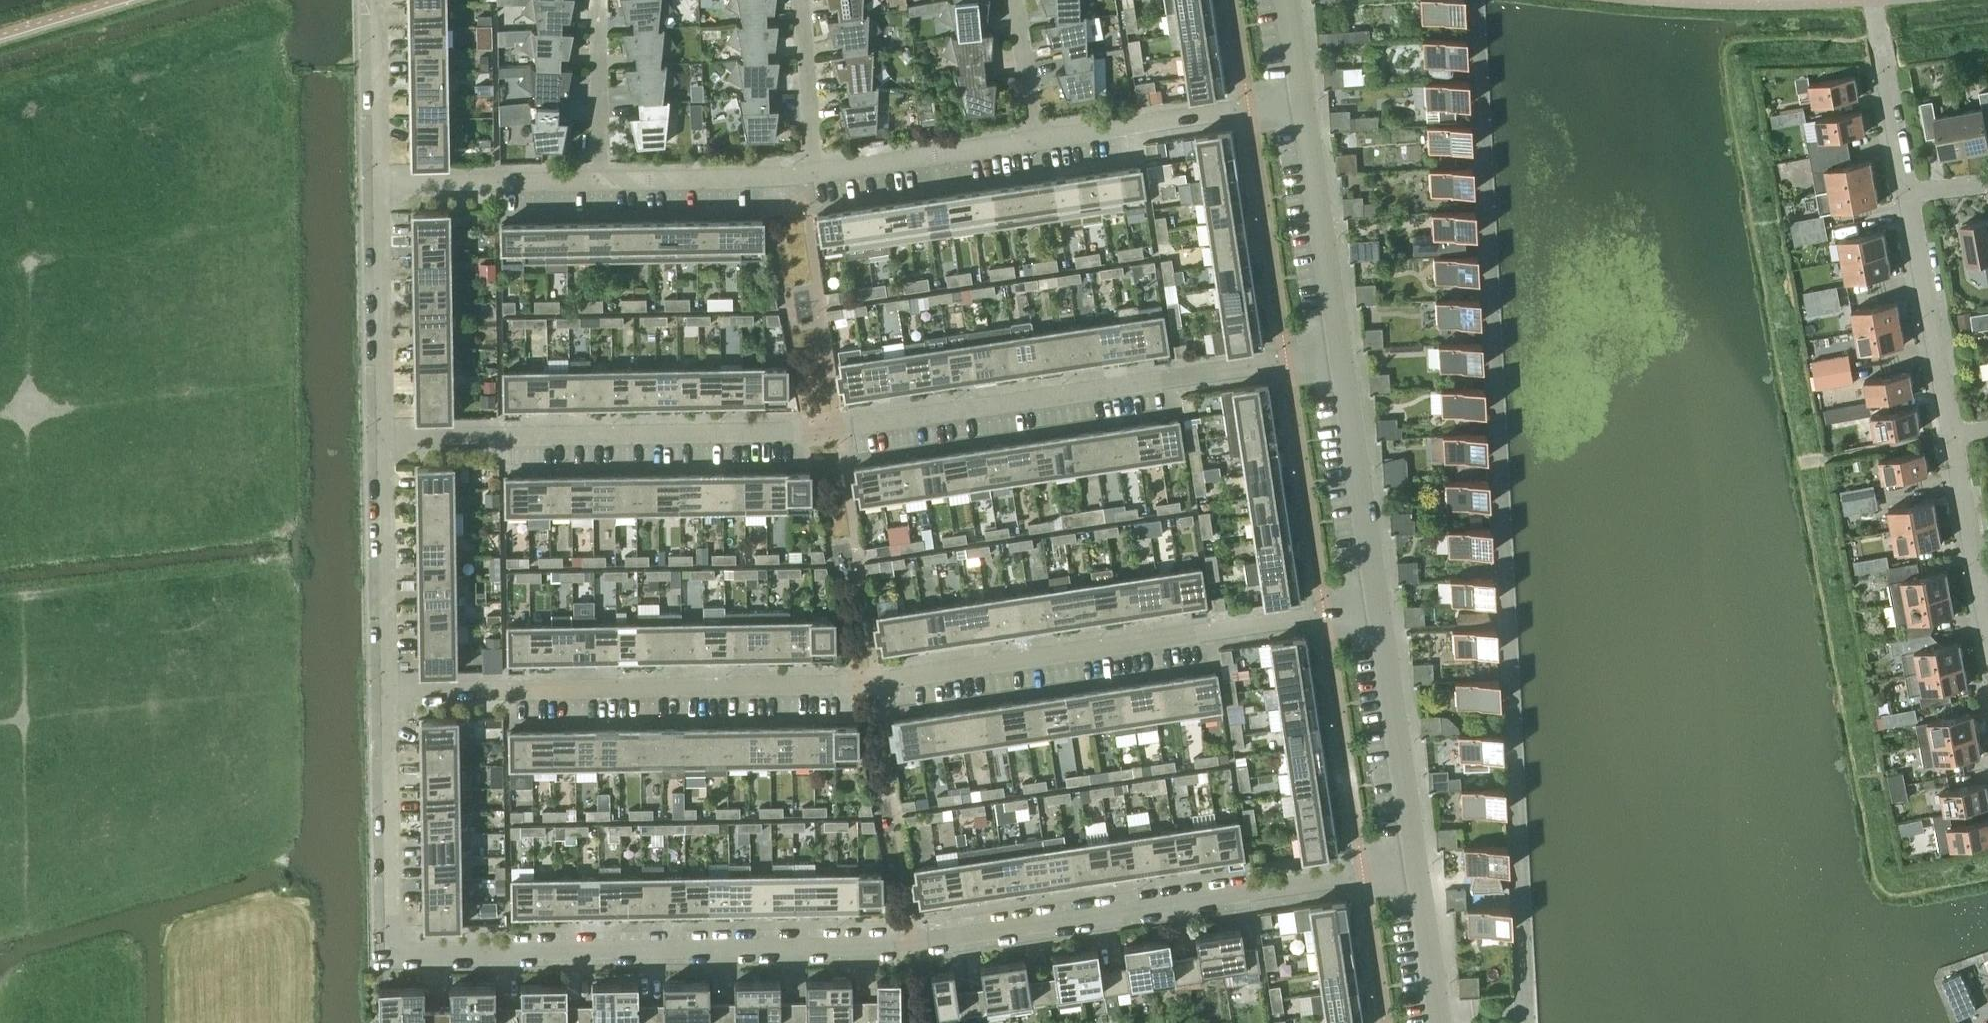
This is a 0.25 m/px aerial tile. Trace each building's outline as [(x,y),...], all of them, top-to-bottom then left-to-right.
[(526,3),(522,10),(536,18),(538,30),(562,30),(562,19),(570,19),(574,0),(523,0),(526,3)] [(634,29),(658,28),(659,16),(673,7),(668,0),(621,0),(625,18),(633,17),(634,29)] [(726,4),(740,12),(743,23),(767,22),(766,11),(774,10),(775,0),(728,0),(726,4)] [(829,6),(837,5),(838,17),(862,14),(863,2),(866,0),(827,0),(829,6)] [(946,0),(941,0),(933,1),(934,11),(942,9),(946,0)] [(939,17),(954,24),(957,34),(981,32),(980,20),(988,20),(989,0),(947,0),(939,17)] [(1056,21),(1079,16),(1079,5),(1085,0),(1042,0),(1046,11),(1054,9),(1056,21)] [(1176,11),(1212,5),(1211,0),(1165,0),(1167,12),(1176,11)] [(1421,21),(1464,18),(1463,0),(1420,0),(1421,21)] [(409,3),(410,26),(446,25),(445,3),(409,3)] [(1125,18),(1135,17),(1134,4),(1123,6),(1125,18)] [(1179,32),(1215,27),(1212,5),(1176,11),(1167,12),(1170,33),(1179,32)] [(866,13),(862,14),(838,17),(827,18),(834,42),(841,41),(843,53),(867,49),(867,38),(881,28),(868,12),(869,11),(866,11),(866,13)] [(492,22),(491,12),(479,12),(479,22),(492,22)] [(1079,16),(1056,21),(1045,23),(1053,46),(1061,45),(1063,55),(1087,50),(1086,40),(1099,29),(1086,14),(1086,13),(1083,13),(1083,15),(1079,16)] [(1125,18),(1127,31),(1137,29),(1135,17),(1125,18)] [(767,22),(743,23),(738,23),(738,21),(736,21),(736,23),(727,40),(741,48),(743,59),(767,58),(767,47),(775,46),(778,22),(767,22)] [(492,37),(492,24),(484,24),(484,37),(492,37)] [(446,48),(446,25),(410,26),(410,49),(446,48)] [(658,28),(634,29),(622,30),(628,54),(635,53),(636,65),(660,64),(661,52),(675,43),(664,26),(664,25),(662,25),(662,27),(658,28)] [(533,27),(531,27),(511,27),(526,37),(521,46),(535,54),(536,66),(560,66),(561,55),(569,55),(573,31),(562,30),(538,30),(534,29),(533,27)] [(1182,53),(1218,48),(1215,27),(1179,32),(1182,53)] [(1318,45),(1321,45),(1321,44),(1338,43),(1370,41),(1369,29),(1337,30),(1317,32),(1318,45)] [(981,32),(957,34),(953,35),(952,32),(950,33),(951,34),(942,52),(958,59),(961,70),(984,68),(983,56),(991,55),(993,31),(981,32)] [(1130,49),(1140,47),(1138,35),(1128,36),(1130,49)] [(1423,63),(1466,61),(1465,36),(1422,39),(1423,63)] [(867,49),(843,53),(831,54),(838,77),(846,77),(848,88),(871,85),(872,74),(885,64),(873,48),(873,47),(871,46),(871,49),(867,49)] [(1131,61),(1142,59),(1140,47),(1130,49),(1131,61)] [(410,49),(410,72),(446,71),(446,48),(410,49)] [(1087,51),(1087,50),(1063,55),(1066,69),(1056,71),(1067,99),(1094,94),(1093,48),(1091,48),(1091,50),(1087,51)] [(1185,75),(1221,69),(1218,48),(1182,53),(1185,75)] [(481,55),(481,68),(489,68),(489,55),(481,55)] [(779,58),(767,58),(743,59),(739,59),(739,57),(737,57),(737,59),(727,76),(742,84),(744,95),(768,94),(768,83),(776,82),(779,58)] [(1131,61),(1133,73),(1144,72),(1142,59),(1131,61)] [(664,63),(660,64),(636,65),(625,66),(630,90),(638,89),(639,101),(663,99),(664,88),(678,79),(667,62),(667,61),(665,61),(664,63)] [(560,66),(536,66),(532,65),(532,63),(530,63),(530,65),(524,74),(519,82),(534,90),(535,101),(559,102),(560,91),(567,91),(572,67),(560,66)] [(530,65),(508,66),(508,75),(524,74),(530,65)] [(1324,88),(1327,88),(1327,87),(1344,86),(1344,82),(1343,72),(1343,66),(1323,67),(1324,87),(1324,88)] [(986,81),(984,68),(961,70),(956,71),(956,68),(954,69),(966,113),(993,110),(995,80),(986,81)] [(1189,97),(1224,92),(1221,69),(1185,75),(1189,97)] [(447,94),(446,71),(410,72),(411,95),(447,94)] [(1343,72),(1344,82),(1363,81),(1362,71),(1343,72)] [(1855,74),(1810,82),(1814,104),(1859,96),(1855,74)] [(1426,106),(1469,104),(1467,79),(1424,82),(1426,106)] [(479,80),(479,91),(493,91),(493,80),(479,80)] [(1136,93),(1148,91),(1156,90),(1154,80),(1135,83),(1136,93)] [(876,85),(871,85),(848,88),(849,101),(840,102),(849,132),(876,128),(878,82),(876,82),(876,85)] [(1959,112),(1966,151),(1987,147),(1987,135),(1986,127),(1987,126),(1987,90),(1980,92),(1982,107),(1959,112)] [(1138,104),(1150,103),(1150,102),(1148,91),(1136,93),(1138,104)] [(769,107),(768,94),(744,95),(740,95),(740,93),(738,93),(738,95),(740,104),(747,138),(774,137),(778,107),(769,107)] [(411,95),(411,117),(447,117),(447,94),(411,95)] [(728,107),(740,104),(738,95),(726,97),(728,107)] [(918,98),(921,125),(935,123),(932,96),(918,98)] [(667,99),(663,99),(639,101),(640,114),(630,115),(637,145),(664,143),(669,97),(667,97),(667,99)] [(559,115),(559,102),(535,101),(531,101),(531,99),(529,99),(535,145),(562,146),(568,116),(559,115)] [(1943,156),(1966,151),(1959,112),(1936,116),(1933,100),(1921,102),(1927,137),(1939,135),(1943,156)] [(691,112),(703,111),(702,102),(691,103),(691,112)] [(513,107),(503,108),(503,120),(514,119),(513,107)] [(1022,120),(1021,113),(1021,108),(1013,109),(1015,121),(1022,120)] [(1807,120),(1805,108),(1771,114),(1773,126),(1807,120)] [(1330,131),(1333,130),(1333,129),(1378,127),(1378,115),(1350,117),(1349,109),(1330,110),(1330,131)] [(1862,109),(1817,118),(1821,139),(1821,140),(1839,136),(1866,131),(1862,109)] [(411,117),(411,140),(447,140),(447,117),(411,117)] [(1428,149),(1471,147),(1470,123),(1427,125),(1428,149)] [(1198,157),(1233,151),(1230,129),(1194,135),(1198,157)] [(1839,136),(1821,140),(1821,139),(1808,141),(1811,156),(1841,150),(1839,136)] [(478,139),(478,149),(491,149),(491,139),(478,139)] [(448,163),(447,140),(411,140),(412,164),(448,163)] [(1155,142),(1144,143),(1146,156),(1157,154),(1155,142)] [(1813,170),(1844,164),(1841,150),(1811,156),(1813,170)] [(1236,173),(1233,151),(1198,157),(1201,178),(1236,173)] [(1337,174),(1340,174),(1340,173),(1357,171),(1355,152),(1335,153),(1337,174)] [(1817,191),(1875,180),(1871,159),(1844,164),(1813,170),(1817,191)] [(1150,186),(1160,184),(1159,177),(1173,175),(1171,162),(1146,165),(1148,174),(1150,186)] [(1140,165),(1118,168),(1123,204),(1146,201),(1140,165)] [(1430,193),(1473,190),(1472,166),(1429,168),(1430,193)] [(1102,207),(1123,204),(1118,168),(1097,172),(1102,207)] [(1097,172),(1075,175),(1080,210),(1102,207),(1097,172)] [(1240,194),(1236,173),(1201,178),(1192,179),(1195,201),(1204,200),(1240,194)] [(1075,175),(1054,178),(1059,214),(1080,210),(1075,175)] [(1054,178),(1032,181),(1038,217),(1059,214),(1054,178)] [(1875,180),(1817,191),(1821,212),(1879,201),(1875,180)] [(1032,181),(1011,184),(1016,220),(1038,217),(1032,181)] [(1011,184),(989,188),(995,223),(1016,220),(1011,184)] [(1150,186),(1151,198),(1162,197),(1160,184),(1150,186)] [(973,226),(995,223),(989,188),(968,191),(973,226)] [(968,191),(947,194),(952,230),(973,226),(968,191)] [(947,194),(925,197),(931,233),(952,230),(947,194)] [(1243,216),(1240,194),(1204,200),(1207,221),(1243,216)] [(1343,217),(1346,217),(1346,216),(1364,215),(1363,213),(1363,200),(1362,195),(1342,197),(1343,216),(1343,217)] [(925,197),(904,200),(909,236),(931,233),(925,197)] [(1363,200),(1363,213),(1375,212),(1375,199),(1363,200)] [(888,239),(909,236),(904,200),(882,204),(888,239)] [(882,204),(861,207),(866,242),(888,239),(882,204)] [(845,246),(866,242),(861,207),(840,210),(845,246)] [(1412,234),(1413,253),(1466,251),(1465,235),(1475,234),(1474,209),(1431,212),(1432,233),(1412,234)] [(449,210),(413,210),(413,234),(449,234),(449,210)] [(823,249),(845,246),(840,210),(817,213),(823,249)] [(1156,229),(1167,227),(1165,215),(1154,216),(1156,229)] [(1246,237),(1243,216),(1207,221),(1210,242),(1246,237)] [(1793,232),(1817,228),(1815,216),(1791,221),(1793,232)] [(763,218),(740,219),(741,255),(763,254),(763,218)] [(697,219),(675,220),(676,256),(697,255),(697,219)] [(697,255),(719,255),(718,219),(697,219),(697,255)] [(740,219),(718,219),(719,255),(741,255),(740,219)] [(1962,224),(1969,263),(1985,260),(1987,274),(1987,219),(1962,224)] [(632,220),(610,221),(611,257),(632,256),(632,220)] [(632,256),(654,256),(653,220),(632,220),(632,256)] [(675,220),(653,220),(654,256),(676,256),(675,220)] [(546,258),(567,257),(567,221),(545,222),(546,258)] [(588,221),(567,221),(567,257),(589,257),(588,221)] [(610,221),(588,221),(589,257),(611,257),(610,221)] [(501,258),(524,258),(523,222),(501,222),(501,258)] [(545,222),(523,222),(524,258),(546,258),(545,222)] [(1156,229),(1158,241),(1169,239),(1167,227),(1156,229)] [(1817,228),(1793,232),(1796,244),(1820,240),(1817,228)] [(1839,238),(1843,259),(1888,251),(1884,230),(1839,238)] [(449,256),(449,234),(413,234),(413,257),(449,256)] [(1249,258),(1246,237),(1210,242),(1214,264),(1249,258)] [(1350,261),(1353,261),(1353,260),(1370,259),(1369,239),(1349,240),(1349,260),(1350,261)] [(1369,239),(1370,259),(1379,258),(1378,239),(1369,239)] [(1131,257),(1143,255),(1142,245),(1130,246),(1131,257)] [(1131,257),(1130,246),(1117,248),(1119,259),(1131,257)] [(1088,264),(1101,262),(1099,251),(1087,253),(1088,264)] [(1892,272),(1888,251),(1843,259),(1847,281),(1892,272)] [(1088,264),(1087,253),(1074,255),(1076,265),(1088,264)] [(1435,280),(1477,278),(1476,253),(1433,255),(1435,280)] [(413,257),(414,280),(450,279),(449,256),(413,257)] [(1046,270),(1058,268),(1056,257),(1044,259),(1046,270)] [(1162,271),(1173,270),(1171,257),(1160,259),(1162,271)] [(1252,280),(1249,258),(1214,264),(1217,285),(1252,280)] [(1046,270),(1044,259),(1032,261),(1033,272),(1046,270)] [(1154,260),(1141,262),(1143,271),(1156,269),(1154,260)] [(495,263),(480,264),(480,278),(495,278),(495,263)] [(1003,276),(1015,274),(1014,264),(1001,265),(1003,276)] [(1003,276),(1001,265),(989,267),(991,278),(1003,276)] [(1122,265),(1111,267),(1112,275),(1124,274),(1122,265)] [(1112,275),(1111,267),(1099,268),(1100,277),(1112,275)] [(960,283),(972,281),(970,270),(958,272),(960,283)] [(1162,271),(1164,284),(1175,282),(1173,270),(1162,271)] [(1080,271),(1068,273),(1069,282),(1081,280),(1080,271)] [(960,283),(958,272),(946,274),(947,285),(960,283)] [(1068,273),(1056,275),(1058,283),(1069,282),(1068,273)] [(917,289),(929,287),(928,276),(915,278),(917,289)] [(917,289),(915,278),(903,280),(905,291),(917,289)] [(1037,278),(1025,279),(1027,288),(1038,286),(1037,278)] [(450,302),(450,279),(414,280),(414,303),(450,302)] [(1027,288),(1025,279),(1014,281),(1015,290),(1027,288)] [(1256,301),(1252,280),(1217,285),(1220,307),(1256,301)] [(874,296),(887,294),(885,283),(873,285),(874,296)] [(1356,304),(1359,304),(1359,303),(1376,302),(1375,283),(1355,284),(1356,303),(1356,304)] [(995,293),(994,284),(982,286),(984,294),(995,293)] [(874,296),(873,285),(860,287),(862,297),(874,296)] [(982,286),(971,288),(972,296),(984,294),(982,286)] [(1806,303),(1830,298),(1828,287),(1804,291),(1806,303)] [(827,303),(839,301),(838,290),(825,292),(827,303)] [(951,290),(939,292),(941,301),(952,299),(951,290)] [(941,301),(939,292),(928,294),(929,303),(941,301)] [(763,307),(778,307),(776,296),(763,296),(763,307)] [(677,308),(676,297),(664,298),(664,309),(677,308)] [(677,308),(689,308),(689,297),(676,297),(677,308)] [(720,308),(720,297),(707,297),(707,308),(720,308)] [(720,308),(732,307),(732,297),(720,297),(720,308)] [(908,297),(897,299),(898,307),(910,305),(908,297)] [(1437,324),(1480,322),(1479,297),(1436,299),(1437,324)] [(633,309),(633,298),(621,298),(621,309),(633,309)] [(633,309),(646,309),(646,298),(633,298),(633,309)] [(1830,298),(1806,303),(1809,315),(1833,310),(1830,298)] [(546,311),(559,310),(559,299),(546,300),(546,311)] [(590,310),(590,299),(577,299),(577,310),(590,310)] [(590,310),(602,310),(602,299),(590,299),(590,310)] [(898,307),(897,299),(885,300),(886,309),(898,307)] [(502,311),(515,311),(515,300),(502,300),(502,311)] [(546,311),(546,300),(534,300),(534,311),(546,311)] [(1169,314),(1180,312),(1178,300),(1167,302),(1169,314)] [(1223,328),(1259,323),(1256,301),(1220,307),(1223,328)] [(1852,309),(1856,330),(1901,322),(1897,301),(1852,309)] [(415,326),(451,325),(450,302),(414,303),(415,326)] [(866,303),(854,305),(855,314),(867,312),(866,303)] [(1138,308),(1145,352),(1152,351),(1153,361),(1169,359),(1161,304),(1138,308)] [(1145,352),(1138,308),(1138,305),(1118,308),(1120,320),(1119,320),(1124,355),(1145,352)] [(841,307),(828,309),(829,318),(842,316),(841,307)] [(1971,310),(1959,313),(1960,321),(1972,318),(1971,310)] [(1169,314),(1171,326),(1181,325),(1180,312),(1169,314)] [(753,322),(753,313),(741,314),(742,322),(753,322)] [(779,313),(767,313),(767,324),(781,324),(779,313)] [(698,323),(698,314),(686,315),(687,323),(698,323)] [(710,314),(698,314),(698,323),(710,323),(710,314)] [(742,322),(741,314),(730,314),(730,323),(742,322)] [(655,324),(655,315),(643,315),(643,324),(655,324)] [(667,324),(666,315),(655,315),(655,324),(667,324)] [(568,325),(568,316),(556,317),(557,325),(568,325)] [(580,316),(568,316),(568,325),(580,325),(580,316)] [(612,325),(611,316),(600,316),(600,325),(612,325)] [(623,316),(611,316),(612,325),(623,324),(623,316)] [(525,326),(524,317),(512,317),(512,326),(525,326)] [(537,317),(524,317),(525,326),(537,326),(537,317)] [(1103,359),(1124,355),(1119,320),(1097,323),(1103,359)] [(1017,371),(1038,368),(1033,333),(1031,321),(1010,324),(1017,371)] [(1905,343),(1901,322),(1856,330),(1860,351),(1905,343)] [(1097,323),(1076,326),(1081,362),(1103,359),(1097,323)] [(1226,348),(1227,350),(1262,345),(1259,323),(1223,328),(1223,329),(1212,331),(1215,350),(1226,348)] [(988,327),(995,375),(1017,371),(1010,324),(988,327)] [(415,326),(415,348),(451,348),(451,325),(415,326)] [(1060,365),(1081,362),(1076,326),(1054,329),(1060,365)] [(974,378),(995,375),(988,327),(967,330),(969,342),(974,378)] [(1363,348),(1366,348),(1366,347),(1383,346),(1382,327),(1362,328),(1363,348)] [(1060,365),(1054,329),(1033,333),(1038,368),(1060,365)] [(910,387),(931,384),(926,349),(925,340),(904,343),(905,352),(904,352),(910,387)] [(953,381),(974,378),(969,342),(947,345),(953,381)] [(1185,342),(1174,344),(1176,356),(1187,355),(1185,342)] [(1439,368),(1482,366),(1481,342),(1438,344),(1439,368)] [(888,391),(883,355),(882,345),(860,348),(861,358),(862,358),(867,394),(888,391)] [(931,384),(953,381),(947,345),(926,349),(931,384)] [(845,397),(867,394),(862,358),(861,358),(860,348),(860,347),(838,350),(845,397)] [(415,348),(415,371),(451,371),(451,348),(415,348)] [(888,391),(910,387),(904,352),(883,355),(888,391)] [(1853,368),(1851,356),(1811,363),(1813,375),(1819,374),(1853,368)] [(742,366),(721,367),(721,403),(743,402),(742,366)] [(764,366),(742,366),(743,402),(765,402),(764,366)] [(786,366),(764,366),(765,402),(787,402),(786,366)] [(677,367),(656,368),(656,404),(678,403),(677,367)] [(699,367),(677,367),(678,403),(700,403),(699,367)] [(721,367),(699,367),(700,403),(721,403),(721,367)] [(634,368),(612,369),(613,405),(635,404),(634,368)] [(656,368),(634,368),(635,404),(656,404),(656,368)] [(1853,368),(1819,374),(1821,386),(1855,380),(1853,368)] [(548,406),(570,405),(569,369),(547,370),(548,406)] [(591,369),(569,369),(570,405),(591,405),(591,369)] [(612,369),(591,369),(591,405),(613,405),(612,369)] [(526,406),(526,370),(503,370),(504,416),(520,416),(520,406),(526,406)] [(548,406),(547,370),(526,370),(526,406),(548,406)] [(452,393),(451,371),(415,371),(416,394),(452,393)] [(1910,371),(1865,379),(1869,401),(1914,393),(1910,371)] [(1369,393),(1373,393),(1373,392),(1390,391),(1389,372),(1369,373),(1369,393)] [(486,379),(486,390),(495,390),(495,379),(486,379)] [(1271,404),(1268,382),(1222,389),(1225,411),(1271,404)] [(1441,413),(1484,411),(1483,386),(1440,389),(1441,413)] [(452,417),(452,393),(416,394),(416,418),(452,417)] [(494,393),(484,393),(484,404),(494,404),(494,393)] [(1193,395),(1182,396),(1184,409),(1195,407),(1193,395)] [(1862,415),(1859,403),(1826,409),(1828,421),(1862,415)] [(1229,433),(1274,426),(1271,404),(1225,411),(1229,433)] [(1917,406),(1872,415),(1876,436),(1921,428),(1917,406)] [(1379,438),(1403,437),(1402,425),(1396,423),(1396,417),(1376,418),(1376,439),(1379,438)] [(1178,418),(1156,421),(1161,457),(1183,454),(1178,418)] [(1140,460),(1161,457),(1156,421),(1134,425),(1140,460)] [(1134,425),(1113,428),(1118,463),(1140,460),(1134,425)] [(1187,439),(1198,437),(1196,425),(1185,427),(1187,439)] [(1242,453),(1277,447),(1274,426),(1229,433),(1232,454),(1242,453)] [(1113,428),(1092,431),(1097,467),(1118,463),(1113,428)] [(1092,431),(1070,434),(1075,470),(1097,467),(1092,431)] [(1444,459),(1487,457),(1485,432),(1442,434),(1444,459)] [(1070,434),(1049,437),(1054,473),(1075,470),(1070,434)] [(1033,476),(1054,473),(1049,437),(1027,441),(1033,476)] [(1187,439),(1189,451),(1200,450),(1198,437),(1187,439)] [(1027,441),(1006,444),(1011,479),(1033,476),(1027,441)] [(990,483),(1011,479),(1006,444),(984,447),(990,483)] [(984,447),(963,450),(968,486),(990,483),(984,447)] [(1245,474),(1281,469),(1277,447),(1242,453),(1245,474)] [(963,450),(942,453),(947,489),(968,486),(963,450)] [(1925,450),(1880,458),(1884,480),(1929,472),(1925,450)] [(942,453),(920,457),(925,492),(947,489),(942,453)] [(904,495),(925,492),(920,457),(899,460),(904,495)] [(1383,484),(1407,483),(1406,459),(1382,460),(1383,484)] [(883,499),(904,495),(899,460),(877,463),(883,499)] [(860,502),(883,499),(877,463),(855,466),(860,502)] [(453,464),(417,464),(417,488),(453,487),(453,464)] [(1194,482),(1204,480),(1202,468),(1192,469),(1194,482)] [(1248,495),(1284,490),(1281,469),(1245,474),(1248,495)] [(810,471),(787,472),(788,508),(810,507),(810,471)] [(744,472),(722,473),(723,509),(745,508),(744,472)] [(766,472),(744,472),(745,508),(766,508),(766,472)] [(787,472),(766,472),(766,508),(788,508),(787,472)] [(679,473),(657,474),(658,510),(680,509),(679,473)] [(701,473),(679,473),(680,509),(701,509),(701,473)] [(722,473),(701,473),(701,509),(723,509),(722,473)] [(592,475),(593,511),(615,510),(614,474),(592,475)] [(636,474),(614,474),(615,510),(636,510),(636,474)] [(657,474),(636,474),(636,510),(658,510),(657,474)] [(550,512),(571,511),(571,475),(549,476),(550,512)] [(592,511),(593,511),(592,475),(571,475),(571,511),(572,523),(593,522),(592,511)] [(505,476),(506,512),(528,512),(527,476),(505,476)] [(527,476),(528,512),(550,512),(549,476),(527,476)] [(1446,506),(1489,504),(1488,479),(1445,481),(1446,506)] [(1194,482),(1195,494),(1206,492),(1204,480),(1194,482)] [(1843,503),(1867,498),(1865,486),(1841,490),(1843,503)] [(417,488),(418,511),(454,510),(453,487),(417,488)] [(489,490),(489,504),(500,504),(500,490),(489,490)] [(1251,517),(1287,511),(1284,490),(1248,495),(1251,517)] [(1867,498),(1843,503),(1846,514),(1869,509),(1867,498)] [(1169,510),(1181,508),(1179,500),(1168,502),(1169,510)] [(1889,508),(1893,529),(1938,521),(1934,500),(1889,508)] [(1169,510),(1168,502),(1156,503),(1157,512),(1169,510)] [(1103,506),(1082,509),(1083,523),(1105,520),(1103,506)] [(1126,517),(1138,515),(1137,506),(1125,508),(1126,517)] [(1126,517),(1125,508),(1113,510),(1115,518),(1126,517)] [(1083,523),(1082,509),(1061,512),(1063,526),(1083,523)] [(454,533),(454,510),(418,511),(418,534),(454,533)] [(1200,524),(1211,523),(1209,511),(1198,512),(1200,524)] [(1255,538),(1290,533),(1287,511),(1251,517),(1255,538)] [(1414,517),(1410,517),(1409,511),(1390,512),(1390,533),(1394,533),(1394,532),(1415,531),(1414,517)] [(1192,513),(1179,515),(1180,524),(1193,522),(1192,513)] [(1161,527),(1160,518),(1148,520),(1150,528),(1161,527)] [(1041,529),(1052,528),(1051,519),(1039,521),(1041,529)] [(1150,528),(1148,520),(1137,521),(1139,536),(1151,535),(1150,528)] [(1041,529),(1039,521),(1028,522),(1029,531),(1041,529)] [(1942,542),(1938,521),(1893,529),(1897,550),(1942,542)] [(908,522),(896,524),(899,542),(911,540),(908,522)] [(1200,524),(1202,537),(1212,535),(1211,523),(1200,524)] [(1119,533),(1117,524),(1106,526),(1107,535),(1119,533)] [(998,536),(1009,534),(1008,525),(996,527),(998,536)] [(1107,535),(1106,526),(1094,528),(1095,536),(1107,535)] [(998,536),(996,527),(985,529),(986,538),(998,536)] [(1448,554),(1491,551),(1490,527),(1447,529),(1448,554)] [(1076,539),(1075,531),(1063,532),(1064,541),(1076,539)] [(955,542),(967,540),(965,532),(954,534),(955,542)] [(1064,541),(1063,532),(1051,534),(1053,543),(1064,541)] [(454,556),(454,533),(418,534),(418,556),(454,556)] [(1258,560),(1293,554),(1290,533),(1255,538),(1258,560)] [(955,542),(954,534),(942,535),(943,544),(955,542)] [(1033,546),(1032,537),(1020,539),(1021,547),(1033,546)] [(912,549),(924,547),(922,538),(911,540),(912,549)] [(1021,547),(1020,539),(1008,541),(1010,549),(1021,547)] [(912,549),(911,540),(899,542),(900,550),(912,549)] [(889,543),(876,545),(878,554),(890,552),(889,543)] [(990,552),(989,543),(977,545),(978,554),(990,552)] [(865,556),(878,554),(876,545),(863,547),(865,556)] [(978,554),(977,545),(965,547),(967,556),(978,554)] [(812,560),(825,560),(823,549),(811,549),(812,560)] [(803,560),(803,550),(790,550),(790,560),(803,560)] [(946,550),(934,552),(936,560),(947,558),(946,550)] [(767,561),(767,552),(755,552),(755,561),(767,561)] [(767,561),(779,561),(779,552),(767,552),(767,561)] [(936,560),(934,552),(923,553),(924,562),(936,560)] [(681,562),(681,553),(669,554),(669,562),(681,562)] [(681,562),(693,562),(692,553),(681,553),(681,562)] [(724,561),(724,553),(712,553),(712,562),(724,561)] [(724,561),(736,561),(736,553),(724,553),(724,561)] [(1206,567),(1217,566),(1216,553),(1205,555),(1206,567)] [(637,563),(637,554),(625,554),(625,563),(637,563)] [(637,563),(649,563),(649,554),(637,554),(637,563)] [(1261,581),(1297,576),(1293,554),(1258,560),(1245,562),(1248,583),(1261,581)] [(491,578),(501,578),(501,555),(491,555),(491,578)] [(551,564),(562,564),(562,555),(550,556),(551,564)] [(594,564),(594,555),(582,555),(582,564),(594,564)] [(594,564),(606,563),(606,555),(594,555),(594,564)] [(455,579),(454,556),(418,556),(419,579),(455,579)] [(507,565),(529,565),(529,556),(506,556),(507,565)] [(551,564),(550,556),(539,556),(539,564),(551,564)] [(904,556),(892,558),(893,567),(905,565),(904,556)] [(1856,572),(1880,568),(1878,556),(1854,561),(1856,572)] [(879,560),(866,562),(867,571),(880,569),(879,560)] [(1397,561),(1398,580),(1398,582),(1401,581),(1418,580),(1417,560),(1397,561)] [(1889,580),(1920,574),(1918,562),(1887,568),(1889,580)] [(826,566),(815,566),(815,577),(828,577),(826,566)] [(1200,566),(1178,570),(1183,605),(1190,604),(1191,614),(1207,612),(1200,566)] [(1206,567),(1208,579),(1219,578),(1217,566),(1206,567)] [(746,576),(746,567),(734,568),(734,576),(746,576)] [(757,567),(746,567),(746,576),(758,576),(757,567)] [(789,575),(789,567),(777,567),(777,576),(789,575)] [(801,567),(789,567),(789,575),(801,575),(801,567)] [(703,577),(702,568),(691,568),(691,577),(703,577)] [(714,568),(702,568),(703,577),(714,577),(714,568)] [(628,578),(627,569),(616,570),(616,578),(628,578)] [(659,578),(659,569),(647,569),(647,578),(659,578)] [(671,569),(659,569),(659,578),(671,577),(671,569)] [(572,579),(572,570),(560,570),(561,579),(572,579)] [(584,579),(584,570),(572,570),(572,579),(584,579)] [(616,578),(616,570),(604,570),(604,578),(616,578)] [(1178,570),(1156,573),(1162,608),(1183,605),(1178,570)] [(1894,602),(1951,592),(1947,570),(1890,581),(1894,602)] [(529,580),(529,571),(516,571),(516,580),(529,580)] [(541,579),(541,571),(529,571),(529,580),(541,579)] [(1156,573),(1135,576),(1140,612),(1162,608),(1156,573)] [(1135,576),(1114,579),(1119,615),(1140,612),(1135,576)] [(1264,603),(1300,598),(1297,576),(1261,581),(1264,603)] [(1451,603),(1494,601),(1493,576),(1450,578),(1451,603)] [(455,602),(455,579),(419,579),(419,602),(455,602)] [(1114,579),(1092,582),(1098,618),(1119,615),(1114,579)] [(1092,582),(1071,586),(1076,621),(1098,618),(1092,582)] [(1071,586),(1049,589),(1055,624),(1076,621),(1071,586)] [(1049,589),(1028,592),(1033,628),(1055,624),(1049,589)] [(1028,592),(1007,595),(1012,631),(1033,628),(1028,592)] [(1906,622),(1908,636),(1933,632),(1930,618),(1955,613),(1951,592),(1894,602),(1898,624),(1906,622)] [(990,634),(1012,631),(1007,595),(985,598),(990,634)] [(1223,595),(1212,597),(1214,609),(1225,608),(1223,595)] [(985,598),(964,602),(969,637),(990,634),(985,598)] [(455,624),(455,602),(419,602),(419,625),(455,624)] [(964,602),(942,605),(948,640),(969,637),(964,602)] [(1404,605),(1405,625),(1425,624),(1423,604),(1404,605)] [(942,605),(921,608),(926,644),(948,640),(942,605)] [(921,608),(899,611),(905,647),(926,644),(921,608)] [(1487,609),(1476,610),(1462,617),(1458,616),(1457,622),(1479,621),(1490,618),(1487,609)] [(617,622),(616,622),(617,658),(639,658),(638,613),(638,610),(617,610),(617,622)] [(790,611),(768,612),(769,656),(790,655),(790,619),(790,611)] [(883,650),(905,647),(899,611),(877,614),(883,650)] [(638,613),(639,658),(660,658),(660,612),(638,613)] [(681,612),(660,612),(660,658),(682,657),(681,621),(681,612)] [(726,621),(725,621),(725,656),(747,656),(746,612),(725,612),(726,621)] [(746,612),(747,656),(769,656),(768,612),(746,612)] [(575,623),(573,623),(574,659),(595,659),(595,623),(595,613),(574,613),(575,623)] [(501,614),(487,614),(487,623),(501,623),(501,614)] [(811,619),(790,619),(790,655),(812,655),(811,619)] [(834,619),(811,619),(812,655),(835,655),(834,619)] [(703,621),(681,621),(682,657),(704,657),(703,621)] [(704,657),(725,656),(725,621),(703,621),(704,657)] [(595,659),(617,658),(616,622),(595,623),(595,659)] [(552,623),(530,624),(530,660),(552,659),(552,623)] [(552,659),(574,659),(573,623),(552,623),(552,659)] [(456,647),(455,624),(419,625),(420,648),(456,647)] [(524,660),(530,660),(530,624),(507,624),(508,670),(524,670),(524,660)] [(1454,653),(1497,651),(1495,626),(1452,629),(1454,653)] [(1907,673),(1964,662),(1961,641),(1935,646),(1933,632),(1908,636),(1911,650),(1903,652),(1907,673)] [(1273,663),(1309,658),(1305,635),(1270,641),(1273,663)] [(488,636),(488,645),(501,645),(501,636),(488,636)] [(502,646),(483,647),(483,670),(502,670),(502,646)] [(456,671),(456,647),(420,648),(420,671),(456,671)] [(1231,648),(1220,650),(1222,662),(1233,660),(1231,648)] [(1312,679),(1309,658),(1273,663),(1276,684),(1312,679)] [(1432,662),(1412,663),(1413,682),(1413,683),(1416,683),(1416,682),(1433,682),(1432,662)] [(1944,699),(1942,689),(1968,684),(1964,662),(1907,673),(1911,694),(1921,692),(1923,703),(1944,699)] [(1221,707),(1216,671),(1193,675),(1199,710),(1200,719),(1220,716),(1219,707),(1221,707)] [(1177,713),(1199,710),(1193,675),(1172,678),(1177,713)] [(1172,678),(1151,681),(1156,717),(1177,713),(1172,678)] [(1225,692),(1236,690),(1234,678),(1223,680),(1225,692)] [(1456,705),(1499,703),(1498,678),(1455,680),(1456,705)] [(1280,706),(1315,700),(1312,679),(1276,684),(1280,706)] [(1151,681),(1129,684),(1134,720),(1156,717),(1151,681)] [(1108,687),(1113,723),(1114,733),(1136,729),(1134,720),(1129,684),(1108,687)] [(1108,687),(1086,691),(1092,726),(1113,723),(1108,687)] [(1225,692),(1227,704),(1238,703),(1236,690),(1225,692)] [(1070,729),(1092,726),(1086,691),(1065,694),(1070,729)] [(1065,694),(1043,697),(1049,733),(1070,729),(1065,694)] [(1027,736),(1049,733),(1043,697),(1022,700),(1027,736)] [(1022,700),(1001,703),(1006,739),(1027,736),(1022,700)] [(1280,706),(1283,727),(1318,722),(1315,700),(1280,706)] [(984,742),(1006,739),(1001,703),(979,707),(984,742)] [(979,707),(958,710),(963,745),(984,742),(979,707)] [(958,710),(936,713),(942,749),(963,745),(958,710)] [(1884,727),(1908,723),(1906,711),(1882,715),(1884,727)] [(1974,712),(1918,722),(1922,744),(1978,733),(1974,712)] [(936,713),(915,716),(920,752),(942,749),(936,713)] [(1421,736),(1424,736),(1424,735),(1441,734),(1440,715),(1420,716),(1421,735),(1420,735),(1421,736)] [(898,755),(920,752),(915,716),(893,719),(898,755)] [(421,718),(421,742),(457,741),(457,717),(421,718)] [(1231,735),(1242,733),(1241,721),(1230,723),(1231,735)] [(1286,748),(1322,743),(1318,722),(1283,727),(1286,748)] [(791,726),(792,762),(813,761),(813,725),(791,726)] [(813,725),(813,761),(835,761),(834,725),(813,725)] [(857,725),(834,725),(835,761),(858,761),(857,725)] [(726,727),(727,763),(749,762),(748,726),(726,727)] [(748,726),(749,762),(770,762),(770,726),(748,726)] [(770,726),(770,762),(792,762),(791,726),(770,726)] [(683,727),(661,728),(662,764),(663,764),(663,773),(684,773),(683,727)] [(706,772),(705,727),(683,727),(684,773),(706,772)] [(727,772),(727,763),(726,727),(705,727),(706,772),(727,772)] [(618,728),(596,729),(597,765),(619,764),(618,728)] [(640,728),(618,728),(619,764),(640,764),(640,728)] [(640,728),(640,764),(662,764),(661,728),(640,728)] [(553,729),(532,730),(532,766),(554,765),(553,729)] [(575,729),(553,729),(554,765),(575,765),(575,729)] [(575,729),(575,765),(597,765),(596,729),(575,729)] [(509,730),(510,766),(532,766),(532,730),(509,730)] [(1490,756),(1502,756),(1501,731),(1458,734),(1459,758),(1473,757),(1474,769),(1491,768),(1490,756)] [(1231,735),(1233,747),(1244,745),(1242,733),(1231,735)] [(1982,754),(1978,733),(1922,744),(1926,765),(1982,754)] [(458,764),(457,741),(421,742),(422,764),(458,764)] [(498,751),(502,751),(502,741),(494,741),(494,746),(498,751)] [(1325,765),(1322,743),(1286,748),(1289,770),(1325,765)] [(1228,751),(1217,753),(1218,762),(1229,760),(1228,751)] [(1206,764),(1218,762),(1217,753),(1205,755),(1206,764)] [(1206,764),(1205,755),(1193,757),(1195,765),(1206,764)] [(1164,770),(1175,768),(1174,759),(1162,761),(1164,770)] [(1164,770),(1162,761),(1151,763),(1152,772),(1164,770)] [(491,763),(491,786),(504,786),(504,763),(491,763)] [(458,787),(458,764),(422,764),(422,787),(458,787)] [(1238,778),(1249,776),(1247,764),(1236,765),(1238,778)] [(1328,786),(1325,765),(1289,770),(1292,791),(1328,786)] [(1121,776),(1133,775),(1131,766),(1120,768),(1121,776)] [(1230,766),(1217,768),(1218,777),(1231,775),(1230,766)] [(1121,776),(1120,768),(1108,769),(1109,778),(1121,776)] [(1888,769),(1890,786),(1906,783),(1904,772),(1899,772),(1898,768),(1888,769)] [(1428,791),(1431,791),(1431,790),(1449,789),(1447,769),(1428,770),(1428,790),(1428,791)] [(1199,780),(1198,771),(1186,773),(1187,782),(1199,780)] [(1078,783),(1090,781),(1089,772),(1077,774),(1078,783)] [(1187,782),(1186,773),(1174,775),(1176,783),(1187,782)] [(1078,783),(1077,774),(1065,776),(1067,784),(1078,783)] [(1143,779),(1145,788),(1146,793),(1167,790),(1165,776),(1143,779)] [(1238,778),(1240,790),(1251,788),(1249,776),(1238,778)] [(1035,789),(1047,787),(1045,779),(1034,780),(1035,789)] [(1143,779),(1132,781),(1133,790),(1145,788),(1143,779)] [(1035,789),(1034,780),(1022,782),(1023,791),(1035,789)] [(1942,791),(1946,812),(1987,804),(1987,789),(1987,782),(1942,791)] [(1908,798),(1906,783),(1890,786),(1893,800),(1908,798)] [(1114,793),(1112,784),(1101,786),(1102,794),(1114,793)] [(992,795),(1004,794),(1003,785),(991,787),(992,795)] [(1102,794),(1101,786),(1089,787),(1090,796),(1102,794)] [(1331,807),(1328,786),(1292,791),(1296,813),(1331,807)] [(1462,813),(1505,810),(1503,786),(1460,788),(1462,813)] [(422,787),(423,810),(459,809),(458,787),(422,787)] [(992,795),(991,787),(979,788),(981,797),(992,795)] [(971,799),(981,797),(979,788),(970,790),(971,799)] [(673,807),(684,807),(684,790),(672,790),(673,807)] [(1069,790),(1058,792),(1059,801),(1071,799),(1069,790)] [(950,802),(961,800),(960,791),(948,793),(950,802)] [(1059,801),(1058,792),(1046,794),(1047,802),(1059,801)] [(950,802),(948,793),(937,795),(938,804),(950,802)] [(1028,805),(1026,797),(1015,798),(1016,807),(1028,805)] [(901,800),(902,809),(915,807),(914,798),(901,800)] [(1016,807),(1015,798),(1003,800),(1004,809),(1016,807)] [(859,802),(859,813),(872,813),(870,802),(859,802)] [(985,812),(984,803),(972,805),(973,813),(985,812)] [(814,814),(814,805),(802,805),(802,814),(814,814)] [(814,814),(826,814),(826,805),(814,805),(814,814)] [(973,813),(972,805),(960,807),(962,815),(973,813)] [(728,815),(740,815),(740,806),(728,807),(728,815)] [(771,815),(771,806),(759,806),(759,815),(771,815)] [(771,815),(783,814),(783,806),(771,806),(771,815)] [(1244,820),(1255,819),(1253,806),(1242,808),(1244,820)] [(685,816),(684,807),(673,807),(673,816),(685,816)] [(685,816),(696,816),(696,807),(684,807),(685,816)] [(728,815),(728,807),(716,807),(716,816),(728,815)] [(1299,834),(1334,829),(1331,807),(1296,813),(1299,834)] [(641,817),(641,808),(629,808),(629,817),(641,817)] [(641,817),(653,817),(653,808),(641,808),(641,817)] [(423,833),(459,832),(459,809),(423,810),(423,833)] [(555,818),(554,809),(543,810),(543,818),(555,818)] [(555,818),(566,818),(566,809),(554,809),(555,818)] [(598,817),(598,809),(586,809),(586,818),(598,817)] [(598,817),(610,817),(609,809),(598,809),(598,817)] [(941,809),(929,811),(931,820),(942,818),(941,809)] [(511,819),(523,819),(522,810),(510,810),(511,819)] [(1952,848),(1987,841),(1987,819),(1948,826),(1946,812),(1934,815),(1940,850),(1952,848)] [(917,822),(916,813),(903,815),(904,824),(917,822)] [(1109,818),(1091,819),(1092,836),(1110,835),(1109,818)] [(875,830),(873,819),(862,819),(862,830),(875,830)] [(1244,820),(1246,833),(1257,831),(1255,819),(1244,820)] [(805,829),(805,820),(793,821),(793,829),(805,829)] [(836,829),(836,820),(824,820),(824,829),(836,829)] [(848,820),(836,820),(836,829),(848,828),(848,820)] [(1238,820),(1215,823),(1221,858),(1227,858),(1229,867),(1244,865),(1238,820)] [(750,830),(750,821),(738,821),(738,830),(750,830)] [(761,830),(761,821),(750,821),(750,830),(761,830)] [(793,829),(793,821),(781,821),(781,830),(793,829)] [(1156,868),(1151,832),(1149,821),(1129,824),(1131,836),(1130,836),(1135,871),(1156,868)] [(685,831),(685,822),(663,823),(663,831),(685,831)] [(707,831),(706,822),(685,822),(685,831),(695,831),(707,831)] [(718,822),(706,822),(707,831),(718,831),(718,822)] [(620,832),(620,823),(608,824),(608,832),(608,841),(620,840),(620,832)] [(631,832),(631,823),(620,823),(620,832),(631,832)] [(642,823),(642,832),(651,832),(651,823),(642,823)] [(663,831),(663,823),(651,823),(651,832),(663,831)] [(1215,823),(1194,826),(1199,862),(1221,858),(1215,823)] [(565,833),(565,824),(555,824),(555,837),(565,837),(565,833)] [(576,833),(576,824),(565,824),(565,833),(576,833)] [(588,824),(576,824),(576,833),(588,833),(588,824)] [(533,834),(533,825),(520,825),(520,834),(533,834)] [(545,833),(545,825),(533,825),(533,834),(545,833)] [(1178,865),(1199,862),(1194,826),(1173,829),(1178,865)] [(1437,848),(1440,848),(1440,847),(1457,846),(1456,827),(1436,828),(1437,848)] [(1178,865),(1173,829),(1151,832),(1156,868),(1178,865)] [(1302,856),(1338,851),(1334,829),(1299,834),(1302,856)] [(459,855),(459,832),(423,833),(423,856),(459,855)] [(1114,874),(1135,871),(1130,836),(1108,839),(1114,874)] [(1028,887),(1049,884),(1044,848),(1042,837),(1021,840),(1028,887)] [(1108,839),(1087,842),(1092,878),(1114,874),(1108,839)] [(1000,843),(1007,890),(1028,887),(1021,840),(1000,843)] [(1071,881),(1092,878),(1087,842),(1065,845),(1071,881)] [(978,847),(985,894),(1007,890),(1000,843),(978,847)] [(1465,871),(1508,868),(1507,844),(1463,846),(1465,871)] [(1071,881),(1065,845),(1044,848),(1049,884),(1071,881)] [(958,861),(964,897),(985,894),(978,847),(958,850),(959,861),(958,861)] [(1261,848),(1250,850),(1252,862),(1263,861),(1261,848)] [(460,878),(459,855),(423,856),(424,879),(460,878)] [(729,862),(729,874),(729,910),(751,910),(750,874),(750,861),(729,862)] [(772,862),(772,874),(773,910),(794,909),(794,873),(794,861),(772,862)] [(942,900),(964,897),(958,861),(937,864),(942,900)] [(506,864),(497,864),(497,877),(506,877),(506,864)] [(642,876),(643,912),(664,911),(663,864),(641,864),(642,876)] [(920,903),(942,900),(937,864),(915,868),(920,903)] [(601,876),(599,876),(599,912),(621,912),(620,876),(620,865),(600,865),(601,876)] [(815,873),(816,909),(837,908),(837,872),(815,873)] [(837,908),(859,908),(858,872),(837,872),(837,908)] [(881,872),(858,872),(859,908),(882,908),(881,872)] [(794,873),(794,909),(816,909),(815,873),(794,873)] [(707,875),(708,911),(729,910),(729,874),(707,875)] [(750,874),(751,910),(773,910),(772,874),(750,874)] [(685,875),(664,875),(664,911),(686,911),(685,875)] [(685,875),(686,911),(708,911),(707,875),(685,875)] [(599,912),(599,876),(577,877),(578,913),(599,912)] [(620,876),(621,912),(643,912),(642,876),(620,876)] [(528,913),(535,913),(534,877),(511,878),(512,924),(528,923),(528,913)] [(556,877),(534,877),(535,913),(556,913),(556,877)] [(577,877),(556,877),(556,913),(578,913),(577,877)] [(424,901),(460,901),(460,878),(424,879),(424,901)] [(1445,889),(1446,908),(1446,910),(1449,909),(1466,908),(1465,888),(1445,889)] [(501,898),(470,899),(471,919),(484,919),(483,912),(501,911),(501,898)] [(1305,928),(1348,921),(1345,899),(1293,907),(1297,929),(1305,928)] [(461,925),(460,901),(424,901),(425,925),(461,925)] [(1468,932),(1511,930),(1510,905),(1467,908),(1468,932)] [(1270,911),(1259,913),(1261,926),(1272,924),(1270,911)] [(1316,948),(1351,943),(1348,921),(1305,928),(1308,949),(1316,948)] [(1240,927),(1218,930),(1224,971),(1245,968),(1246,973),(1260,971),(1257,947),(1243,949),(1240,927)] [(1202,974),(1224,971),(1218,930),(1195,934),(1198,956),(1185,957),(1188,982),(1203,980),(1202,974)] [(1168,938),(1146,941),(1152,982),(1173,978),(1174,984),(1188,982),(1185,957),(1172,959),(1168,938)] [(1126,966),(1113,968),(1117,992),(1131,990),(1130,985),(1152,982),(1146,941),(1123,944),(1126,966)] [(1264,956),(1275,954),(1273,942),(1263,943),(1264,956)] [(1319,969),(1355,964),(1351,943),(1316,948),(1319,969)] [(1102,994),(1117,992),(1113,968),(1100,970),(1097,948),(1074,952),(1080,992),(1101,989),(1102,994)] [(1055,977),(1041,979),(1045,1003),(1060,1001),(1059,995),(1080,992),(1074,952),(1051,955),(1055,977)] [(1277,966),(1275,954),(1264,956),(1266,968),(1277,966)] [(1030,1005),(1045,1003),(1041,979),(1028,981),(1025,959),(1002,962),(1010,1012),(1031,1009),(1030,1005)] [(983,987),(970,989),(973,1014),(988,1011),(988,1015),(1010,1012),(1002,962),(980,966),(983,987)] [(1355,964),(1319,969),(1322,991),(1358,985),(1355,964)] [(973,1014),(970,989),(956,991),(953,970),(931,973),(937,1013),(958,1010),(959,1016),(973,1014)] [(1977,1009),(1961,973),(1943,981),(1958,1017),(1977,1009)] [(1478,975),(1458,976),(1459,997),(1480,996),(1478,975)] [(829,1020),(851,1020),(851,1022),(865,1022),(864,1000),(852,1001),(851,978),(828,979),(829,1020)] [(899,978),(877,978),(877,1000),(864,1000),(865,1022),(900,1022),(899,978)] [(793,1002),(794,1022),(808,1022),(807,1020),(829,1020),(828,979),(806,979),(806,1001),(793,1002)] [(722,1003),(722,1022),(736,1022),(758,1021),(757,980),(734,980),(735,1003),(722,1003)] [(757,980),(758,1021),(779,1021),(780,1022),(794,1022),(793,1002),(780,1002),(780,980),(757,980)] [(651,1004),(651,1022),(665,1022),(687,1022),(686,981),(663,982),(664,1004),(651,1004)] [(686,981),(687,1022),(708,1022),(722,1022),(722,1003),(709,1003),(709,981),(686,981)] [(580,1005),(580,1022),(616,1022),(615,982),(592,983),(592,1005),(580,1005)] [(615,982),(616,1022),(651,1022),(651,1004),(638,1004),(638,982),(615,982)] [(508,1006),(509,1022),(544,1022),(544,983),(521,984),(521,1006),(508,1006)] [(544,983),(544,1022),(580,1022),(580,1005),(567,1005),(567,983),(544,983)] [(472,985),(473,1022),(509,1022),(508,1006),(496,1006),(495,984),(472,985)] [(1271,998),(1282,997),(1280,984),(1269,986),(1271,998)] [(437,1007),(425,1007),(424,985),(401,986),(402,1022),(437,1022),(437,1007)] [(437,1007),(437,1022),(473,1022),(472,985),(450,985),(450,1007),(437,1007)] [(1325,1012),(1361,1007),(1358,985),(1322,991),(1322,992),(1311,993),(1314,1014),(1325,1012)] [(401,986),(378,986),(379,1022),(402,1022),(401,986)] [(1283,1009),(1282,997),(1271,998),(1273,1011),(1283,1009)] [(1325,1012),(1327,1022),(1363,1022),(1361,1007),(1325,1012)]
